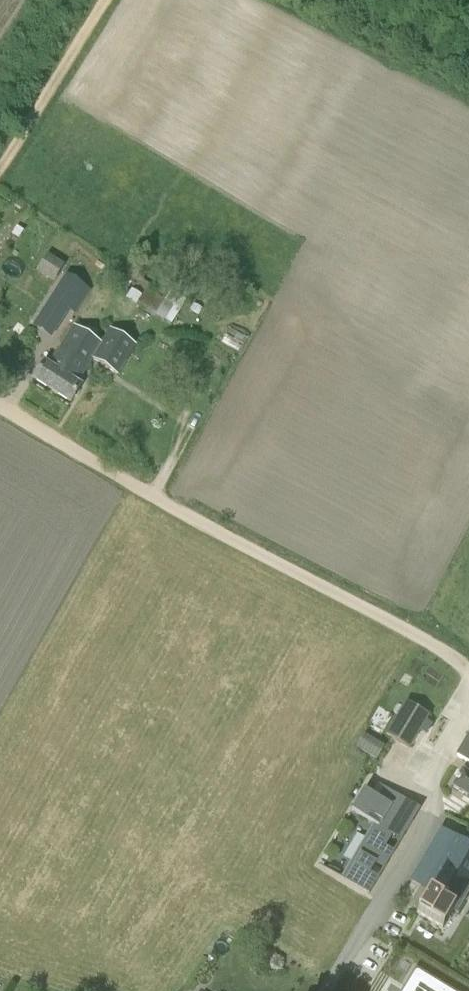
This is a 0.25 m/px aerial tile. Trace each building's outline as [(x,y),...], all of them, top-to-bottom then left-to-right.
[(46,254),(36,272),(52,281),(63,263),(46,254)] [(87,282),(67,269),(31,322),(51,335),(69,308),(87,282)] [(187,299),(172,289),(161,306),(156,315),(170,325),(187,299)] [(141,298),(131,291),(125,300),(135,307),(141,298)] [(101,344),(73,327),(48,367),(43,364),(33,379),(70,403),(80,387),(75,384),(92,358),(117,374),(136,347),(110,330),(101,344)] [(230,329),(226,340),(240,346),(245,336),(230,329)] [(425,734),(431,724),(426,721),(429,716),(406,702),(386,735),(408,749),(419,731),(425,734)] [(455,756),(468,764),(464,771),(462,769),(457,776),(460,779),(458,783),(455,781),(450,788),(468,799),(468,733),(455,756)] [(378,760),(386,747),(366,736),(358,748),(378,760)] [(419,810),(382,789),(377,797),(363,790),(351,811),(373,823),(340,878),(368,894),(419,810)] [(468,892),(468,846),(454,838),(423,892),(428,895),(417,913),(443,928),(454,910),(458,912),(468,892)] [(428,958),(417,978),(439,990),(468,990),(468,981),(428,958)]
